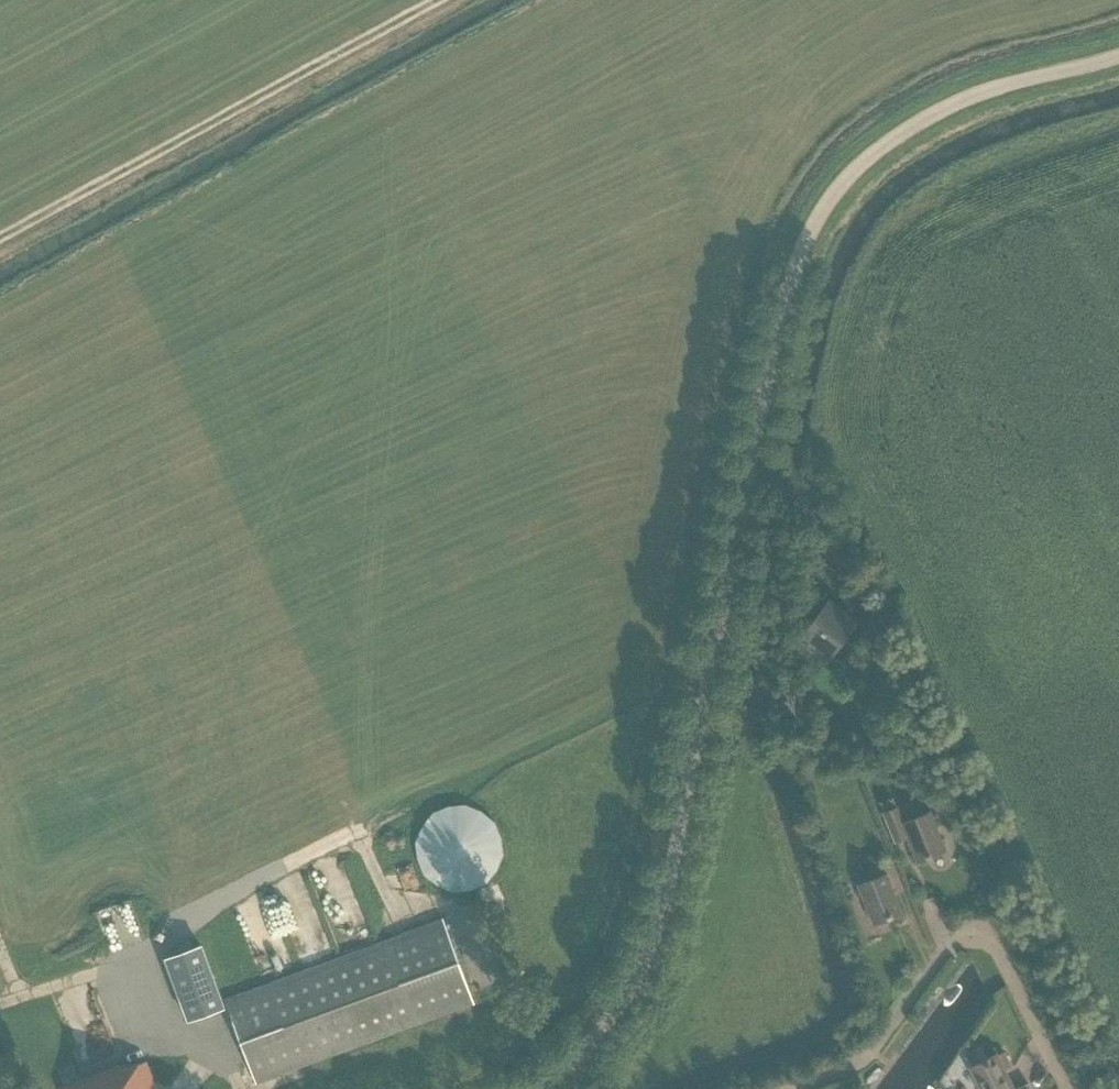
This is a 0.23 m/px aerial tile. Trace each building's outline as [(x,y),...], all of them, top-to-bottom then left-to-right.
[(860,621),(829,598),(796,643),(827,666),(832,659),(841,663),(852,656),(858,646),(862,634),(856,627),(860,621)] [(875,700),(864,705),(870,717),(880,713),(875,700)] [(897,807),(893,798),(880,802),(885,813),(896,842),(908,837),(918,862),(947,850),(931,811),(904,822),(897,807)] [(468,806),(461,806),(454,806),(446,808),(439,811),(433,816),(428,821),(424,827),(421,834),(419,841),(418,849),(419,856),(421,863),(423,869),(424,870),(428,876),(433,882),(439,886),(446,889),(454,891),(461,892),(468,891),(476,889),(483,886),(489,882),(494,876),(498,870),(501,863),(503,856),(504,849),(503,841),(501,834),(498,827),(494,821),(489,816),(483,812),(476,808),(468,806)] [(874,879),(859,885),(874,924),(903,912),(887,874),(886,874),(884,867),(871,872),(874,879)] [(104,933),(118,932),(118,915),(103,915),(104,933)] [(443,920),(315,968),(225,1001),(256,1083),(474,1003),(443,920)] [(228,996),(248,989),(230,939),(210,947),(228,996)] [(225,1008),(202,945),(164,959),(188,1022),(225,1008)] [(1006,1070),(1012,1066),(1005,1052),(999,1055),(998,1054),(970,1067),(981,1088),(1015,1088),(1006,1070)] [(146,1062),(122,1071),(120,1066),(69,1086),(68,1082),(62,1084),(64,1088),(61,1088),(156,1088),(146,1062)]
